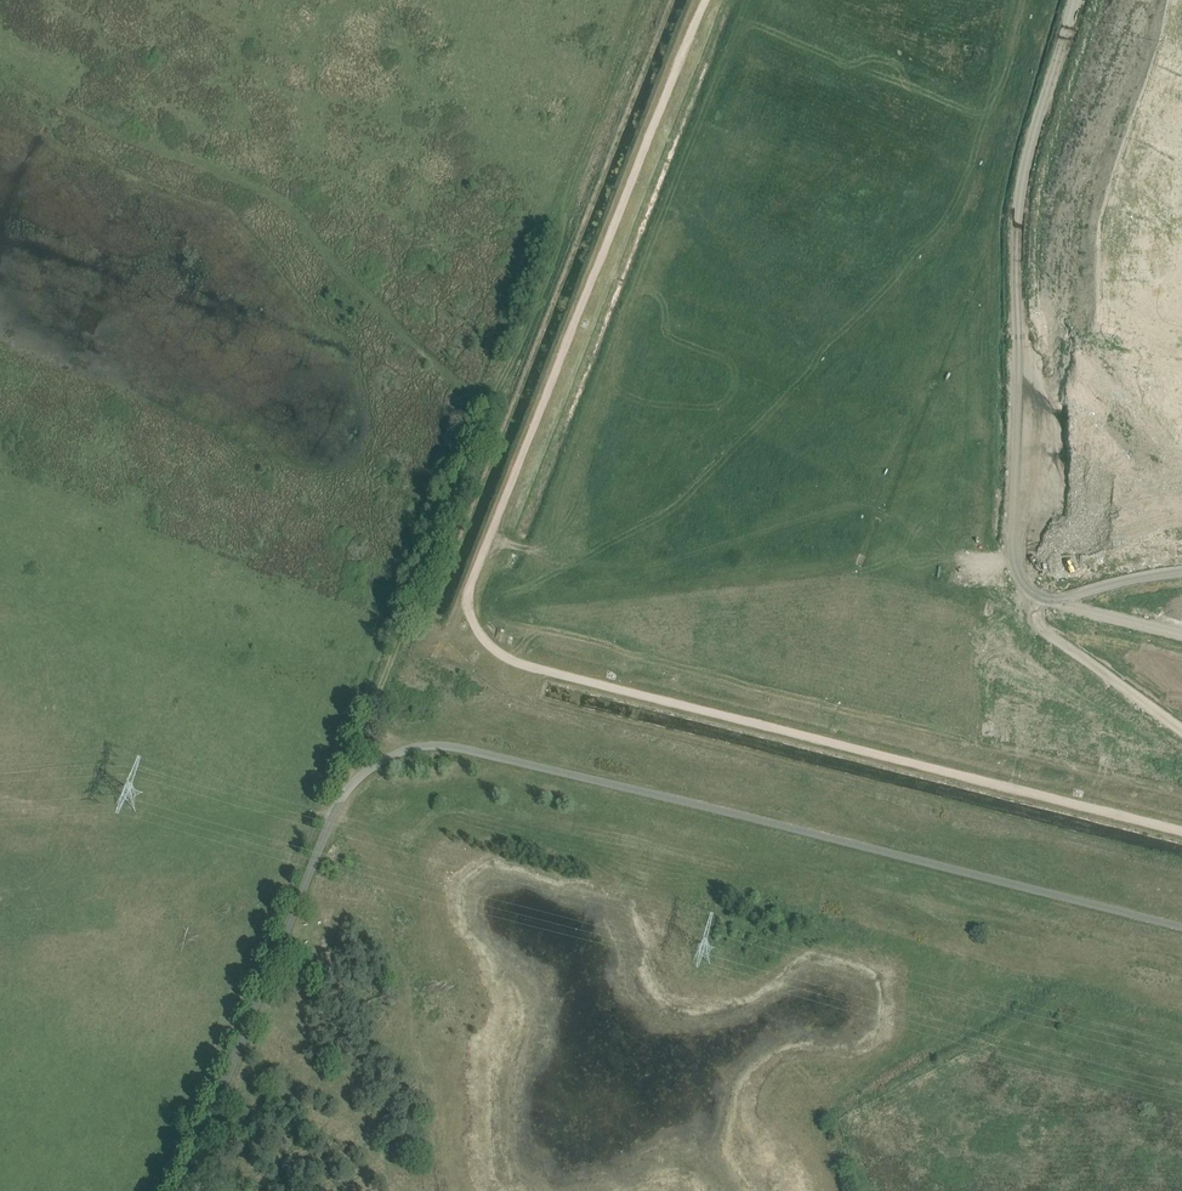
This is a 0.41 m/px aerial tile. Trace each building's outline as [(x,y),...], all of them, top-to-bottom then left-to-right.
[(1090,389),(1090,400),(1098,400),(1098,389),(1090,389)]
